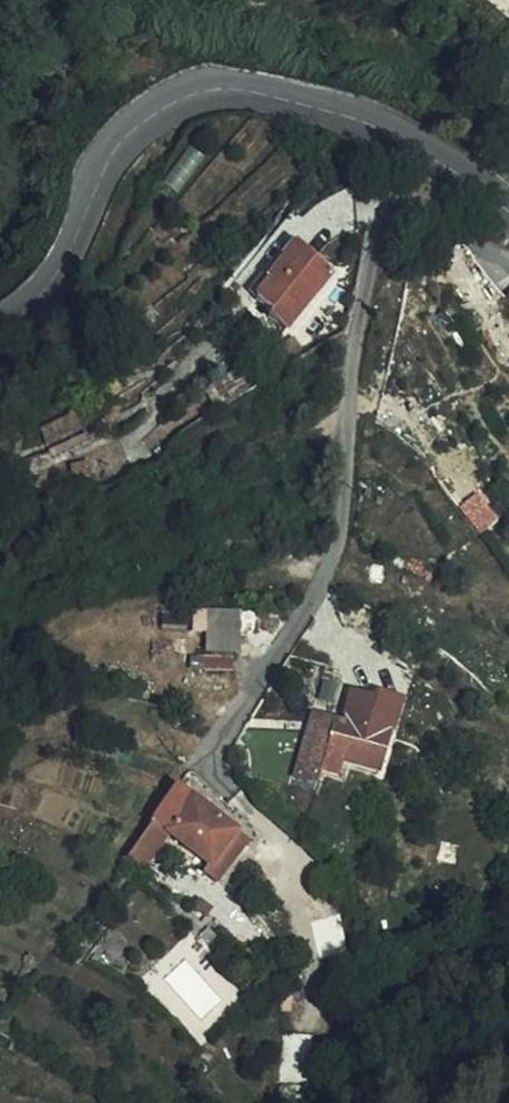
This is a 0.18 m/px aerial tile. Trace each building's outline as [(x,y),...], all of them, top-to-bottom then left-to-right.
[(269,318),(288,332),(334,276),(296,248),(269,282),(270,284),(257,301),(272,314),(269,318)] [(295,341),(279,352),(286,364),(302,353),(295,341)] [(80,416),(42,425),(47,446),(85,437),(80,416)] [(207,610),(208,652),(242,651),(241,609),(207,610)] [(209,652),(206,665),(233,670),(235,656),(209,652)] [(381,772),(391,733),(370,728),(378,695),(352,688),(342,728),(334,725),(331,733),(325,754),(321,769),(339,774),(343,761),(381,772)] [(325,754),(331,733),(314,728),(308,748),(325,754)] [(249,842),(181,789),(178,793),(154,823),(171,836),(210,867),(204,874),(218,884),(249,842)] [(171,836),(154,823),(129,857),(147,870),(171,836)] [(208,946),(211,944),(218,937),(209,928),(200,936),(208,946)] [(314,1036),(283,1035),(280,1083),(310,1085),(314,1036)]
